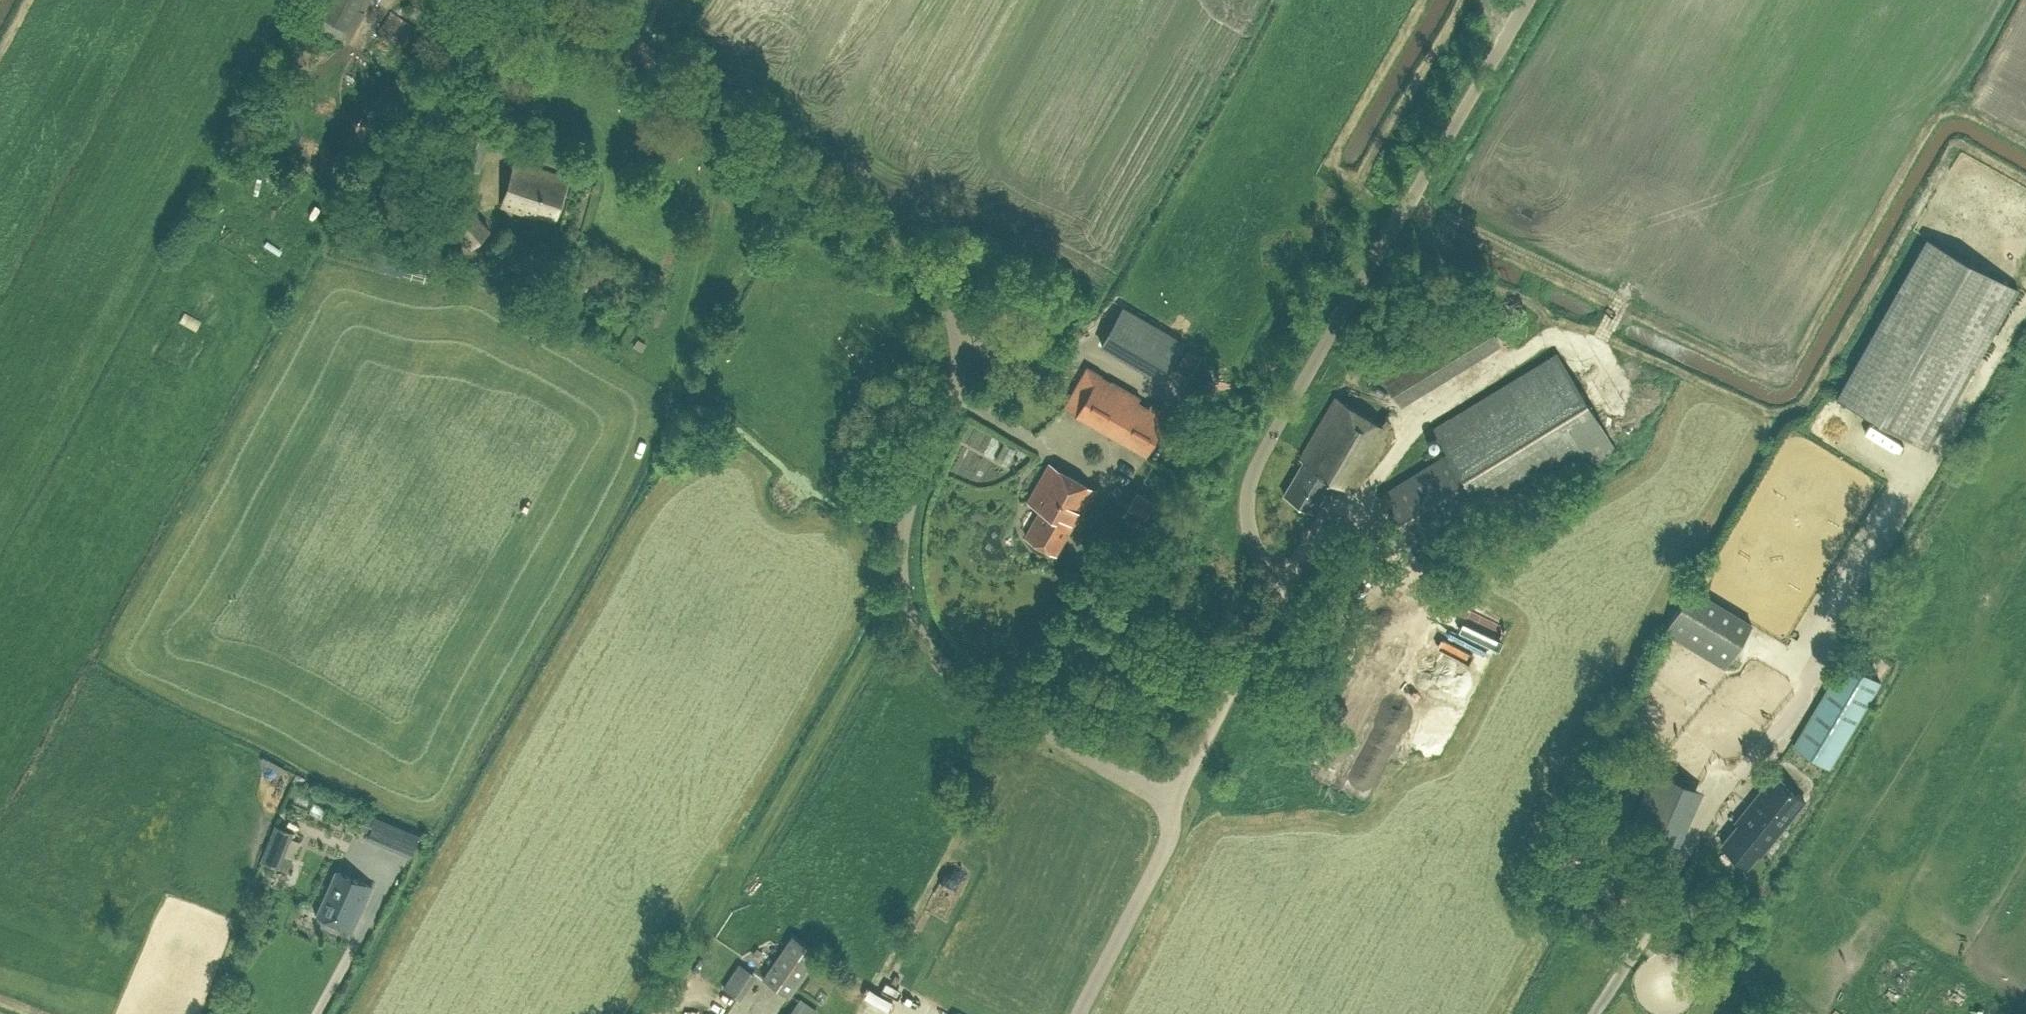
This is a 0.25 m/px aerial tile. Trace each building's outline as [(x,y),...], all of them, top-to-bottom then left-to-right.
[(305,22),(345,44),(370,0),(317,0),(305,22)] [(479,170),(492,134),(471,126),(457,162),(479,170)] [(555,220),(567,178),(514,160),(501,205),(535,216),(536,214),(555,220)] [(469,247),(491,228),(460,193),(439,211),(469,247)] [(1926,449),(2018,288),(1928,237),(1836,398),(1926,449)] [(1445,343),(1371,351),(1391,395),(1413,385),(1437,382),(1461,371),(1455,372),(1501,351),(1498,320),(1495,320),(1445,343)] [(1128,324),(1122,334),(1159,355),(1165,344),(1128,324)] [(1110,348),(1154,373),(1162,359),(1118,334),(1110,348)] [(1490,522),(1613,446),(1555,352),(1433,428),(1447,452),(1379,494),(1413,548),(1481,507),(1490,522)] [(1164,415),(1084,369),(1062,407),(1142,453),(1164,415)] [(1352,490),(1389,428),(1336,397),(1299,459),(1302,461),(1283,493),(1312,510),(1331,477),(1352,490)] [(988,437),(981,453),(993,458),(999,442),(988,437)] [(1073,527),(1095,489),(1049,463),(1027,500),(1040,508),(1025,535),(1055,552),(1071,525),(1073,527)] [(1134,497),(1127,509),(1144,519),(1151,507),(1134,497)] [(1724,666),(1750,621),(1691,586),(1664,631),(1724,666)] [(1844,656),(1793,741),(1828,761),(1879,676),(1844,656)] [(1778,680),(1763,660),(1728,688),(1744,707),(1778,680)] [(1786,761),(1781,770),(1797,778),(1801,769),(1786,761)] [(1803,798),(1774,774),(1736,821),(1739,824),(1722,845),(1745,864),(1756,851),(1759,853),(1803,798)] [(1689,784),(1668,778),(1659,811),(1680,817),(1689,784)] [(410,858),(419,834),(375,817),(365,840),(410,858)] [(280,868),(294,832),(275,825),(261,860),(280,868)] [(352,929),(372,885),(337,869),(317,914),(352,929)] [(790,997),(809,968),(819,953),(792,934),(762,977),(790,997)] [(753,973),(738,963),(723,985),(739,995),(753,973)] [(1905,1005),(1895,996),(1880,1013),(1882,1013),(1897,1013),(1905,1005)] [(818,1010),(800,998),(789,1013),(815,1013),(818,1010)]
